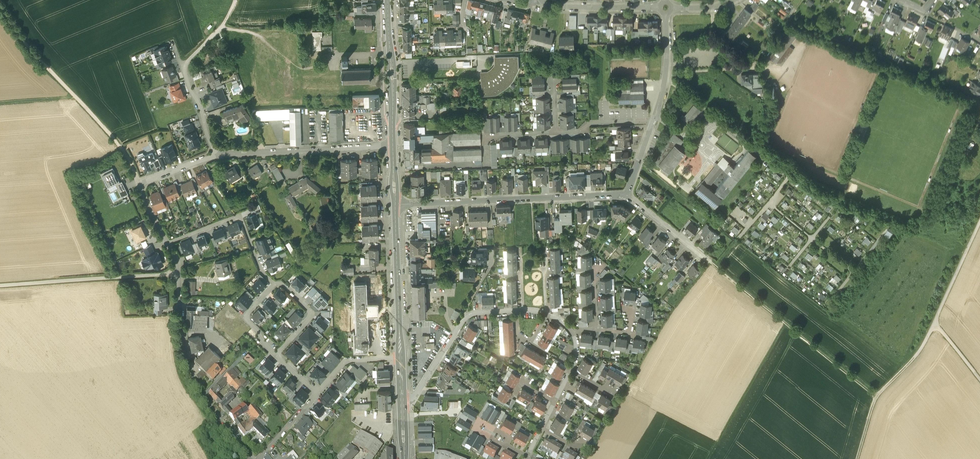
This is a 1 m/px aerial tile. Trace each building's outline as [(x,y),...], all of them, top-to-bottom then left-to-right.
[(854,2),(851,8),(857,10),(861,1),(866,3),(868,0),(855,0),(854,2)] [(879,0),(877,0),(874,5),(882,9),(885,3),(879,0)] [(754,2),(749,9),(754,12),(759,5),(754,2)] [(368,4),(361,4),(362,6),(362,13),(376,12),(376,3),(368,4)] [(946,6),(946,7),(942,4),(937,11),(943,15),(944,12),(950,17),(953,12),(952,11),(946,6)] [(362,6),(357,6),(357,5),(354,5),(354,12),(354,13),(362,13),(362,6)] [(882,9),(874,5),(872,10),(880,14),(882,9)] [(901,11),(893,7),(889,16),(891,17),(887,27),(895,30),(896,27),(900,20),(898,19),(901,11)] [(751,14),(744,9),(726,33),(733,38),(751,14)] [(918,18),(910,15),(907,21),(915,25),(918,18)] [(511,18),(506,17),(505,16),(504,19),(503,23),(510,25),(511,22),(511,18)] [(598,17),(588,17),(588,22),(588,25),(592,25),(598,25),(598,17)] [(607,17),(598,17),(598,25),(603,25),(607,25),(607,17)] [(632,17),(623,17),(623,25),(629,25),(632,25),(632,17)] [(371,19),(359,19),(359,18),(354,18),(354,27),(365,27),(365,31),(370,31),(372,31),(371,19)] [(935,24),(927,20),(924,27),(927,29),(932,31),(935,24)] [(648,22),(638,22),(638,30),(648,30),(648,22)] [(953,29),(944,25),(941,32),(949,36),(953,29)] [(923,27),(919,34),(924,36),(926,31),(927,29),(924,27),(923,27)] [(539,34),(537,33),(534,43),(540,44),(543,30),(540,30),(539,34)] [(321,31),(312,32),(312,43),(312,44),(313,50),(318,50),(318,39),(322,38),(321,31)] [(550,37),(548,36),(545,45),(551,47),(554,33),(551,32),(550,37)] [(948,39),(939,35),(937,39),(946,43),(948,39)] [(574,36),(559,37),(560,49),(574,48),(574,36)] [(969,42),(962,38),(957,47),(965,51),(969,42)] [(776,62),(776,63),(779,65),(792,48),(789,46),(787,44),(775,61),(776,62)] [(159,49),(154,50),(154,52),(157,58),(169,53),(166,46),(159,49)] [(222,47),(210,51),(213,58),(225,54),(222,47)] [(169,53),(157,58),(159,63),(159,65),(164,63),(171,60),(169,53)] [(487,72),(480,72),(482,96),(495,96),(508,87),(512,82),(518,70),(518,56),(494,57),(494,66),(487,72)] [(172,67),(162,70),(166,81),(171,79),(172,79),(172,77),(175,76),(175,75),(172,67)] [(370,73),(370,69),(348,69),(341,70),(342,76),(341,76),(341,77),(342,77),(342,83),(370,82),(370,77),(371,77),(371,73),(370,73)] [(200,71),(192,74),(194,79),(201,76),(203,75),(203,73),(201,74),(200,71)] [(208,72),(206,72),(203,73),(203,75),(201,76),(202,83),(206,82),(206,81),(209,80),(213,78),(211,74),(212,74),(211,71),(208,72)] [(752,74),(741,74),(741,84),(744,84),(746,83),(746,85),(752,84),(752,74)] [(758,74),(756,74),(752,74),(752,84),(752,89),(752,90),(756,93),(758,93),(762,93),(766,93),(760,80),(759,80),(758,74)] [(213,78),(209,80),(211,86),(220,82),(218,76),(218,77),(213,78)] [(972,82),(969,89),(979,94),(979,93),(979,87),(979,86),(972,82)] [(178,83),(169,86),(171,91),(170,91),(173,100),(177,99),(183,96),(182,93),(183,92),(181,87),(180,88),(178,83)] [(643,83),(621,84),(622,93),(618,93),(619,104),(644,103),(643,83)] [(414,84),(402,84),(402,93),(415,93),(415,84),(414,84)] [(464,90),(463,86),(452,86),(452,87),(450,87),(450,90),(452,91),(452,93),(450,93),(450,96),(452,96),(454,96),(454,98),(458,98),(458,96),(461,96),(461,90),(464,90)] [(217,90),(209,93),(212,102),(214,101),(215,106),(225,102),(222,94),(224,93),(222,89),(222,88),(217,90)] [(183,96),(177,99),(178,102),(186,99),(183,92),(182,93),(183,96)] [(415,93),(402,93),(402,104),(413,103),(415,103),(415,95),(415,93)] [(369,97),(369,95),(352,96),(352,106),(357,106),(357,101),(364,101),(364,98),(369,97)] [(379,95),(369,95),(369,97),(369,104),(379,103),(379,95)] [(429,95),(415,95),(415,103),(426,103),(429,103),(429,95)] [(413,103),(402,104),(403,117),(414,117),(414,108),(413,103)] [(241,105),(223,112),(226,118),(240,113),(245,120),(250,117),(241,105)] [(694,105),(685,117),(688,119),(689,117),(693,120),(701,110),(694,105)] [(289,108),(251,110),(255,120),(289,118),(289,111),(289,108)] [(300,111),(289,111),(289,118),(290,144),(301,144),(300,111)] [(342,112),(329,112),(330,142),(343,142),(342,112)] [(240,113),(226,118),(228,125),(241,120),(243,122),(245,120),(240,113)] [(191,123),(184,126),(186,132),(193,129),(191,123)] [(414,125),(403,125),(403,136),(415,135),(414,125)] [(195,131),(192,132),(191,132),(185,135),(189,148),(200,144),(199,140),(198,140),(197,138),(198,137),(195,131)] [(480,132),(452,134),(453,145),(455,145),(480,145),(480,132)] [(684,141),(674,133),(659,151),(661,153),(653,162),(658,166),(658,165),(658,164),(675,144),(679,147),(684,141)] [(419,153),(419,163),(419,162),(423,162),(423,158),(445,157),(445,161),(453,160),(453,151),(453,145),(452,134),(433,134),(433,138),(433,139),(432,139),(433,149),(421,149),(421,153),(419,153)] [(415,135),(403,136),(404,146),(412,146),(413,146),(413,139),(419,139),(419,135),(415,135)] [(630,137),(618,138),(619,146),(619,147),(624,146),(631,146),(630,137)] [(172,144),(161,149),(163,155),(166,161),(177,157),(172,144)] [(675,144),(658,164),(658,165),(663,168),(669,173),(686,153),(679,147),(675,144)] [(481,149),(453,151),(453,160),(481,159),(481,149)] [(723,157),(703,182),(709,187),(723,169),(729,174),(737,180),(757,155),(749,149),(734,167),(729,163),(730,162),(729,161),(723,157)] [(412,150),(404,150),(404,158),(404,163),(407,166),(418,165),(418,163),(419,163),(419,153),(417,150),(412,150)] [(152,152),(138,158),(141,165),(142,165),(144,172),(151,169),(149,163),(153,162),(153,160),(155,159),(152,152)] [(622,152),(616,153),(616,160),(628,160),(628,152),(622,152)] [(166,161),(163,155),(157,157),(158,158),(160,165),(161,165),(167,163),(166,161)] [(257,164),(253,166),(253,167),(249,170),(253,177),(262,172),(257,164)] [(234,166),(228,169),(228,170),(225,172),(227,176),(226,176),(227,177),(230,181),(236,177),(235,176),(238,174),(237,171),(234,166)] [(621,169),(617,167),(616,172),(615,176),(624,178),(627,169),(621,167),(621,169)] [(112,168),(100,173),(104,181),(106,180),(103,174),(112,170),(113,172),(114,172),(112,168)] [(112,170),(103,174),(106,180),(107,183),(109,186),(117,182),(114,175),(115,175),(113,172),(112,170)] [(210,177),(206,170),(201,173),(207,183),(212,181),(212,180),(210,177)] [(284,179),(279,170),(274,173),(279,182),(284,179)] [(545,171),(533,172),(533,178),(537,177),(538,186),(539,186),(546,185),(545,175),(545,171)] [(207,183),(201,173),(196,176),(200,183),(202,187),(202,186),(207,183)] [(729,174),(723,182),(731,188),(737,180),(729,174)] [(119,182),(117,178),(117,179),(115,175),(114,175),(117,182),(109,186),(107,183),(106,184),(108,188),(115,184),(119,182)] [(422,175),(411,176),(411,184),(423,184),(422,175)] [(603,178),(596,178),(596,175),(593,175),(594,179),(594,185),(597,185),(603,185),(603,178)] [(321,189),(306,176),(288,187),(293,195),(308,186),(317,194),(321,189)] [(518,178),(518,182),(518,189),(527,189),(527,184),(526,184),(526,177),(518,178)] [(511,178),(502,179),(503,191),(512,191),(511,178)] [(449,179),(440,180),(441,195),(450,194),(449,179)] [(651,184),(645,179),(642,182),(648,187),(651,184)] [(191,180),(186,182),(191,194),(196,192),(193,185),(191,180)] [(128,194),(122,181),(119,182),(121,186),(123,185),(127,194),(128,194)] [(495,181),(487,181),(487,190),(491,190),(491,192),(495,192),(495,190),(495,181)] [(181,184),(183,189),(186,196),(191,194),(186,182),(181,184)] [(480,182),(471,183),(472,191),(481,190),(480,182)] [(723,182),(716,190),(723,196),(724,196),(731,188),(723,182)] [(174,183),(169,185),(174,198),(179,195),(176,189),(174,183)] [(465,183),(456,184),(456,193),(465,193),(465,183)] [(708,188),(702,183),(695,191),(715,207),(722,199),(721,198),(714,193),(708,188)] [(423,184),(411,184),(412,195),(423,195),(423,184)] [(121,186),(117,188),(121,197),(128,194),(127,194),(123,185),(121,186)] [(164,187),(167,195),(169,200),(174,198),(169,185),(164,187)] [(649,191),(642,186),(637,192),(644,197),(649,191)] [(723,196),(716,190),(714,193),(721,198),(723,196)] [(163,201),(159,192),(158,193),(158,191),(154,193),(161,208),(165,206),(163,201)] [(649,191),(644,197),(647,200),(649,198),(652,201),(655,196),(649,191)] [(161,208),(154,193),(151,194),(152,196),(151,196),(154,205),(156,210),(161,208)] [(829,203),(824,209),(828,211),(832,206),(829,203)] [(249,208),(252,215),(255,214),(260,212),(258,205),(249,208)] [(623,206),(620,205),(611,206),(612,215),(619,215),(625,219),(630,212),(623,206)] [(606,209),(594,209),(594,218),(599,218),(606,218),(606,209)] [(585,210),(578,210),(578,221),(586,220),(586,216),(585,210)] [(462,211),(453,212),(453,217),(454,223),(462,223),(462,211)] [(572,211),(560,211),(560,218),(555,219),(555,231),(562,230),(562,223),(572,222),(572,211)] [(765,211),(760,217),(764,221),(768,216),(769,215),(765,211)] [(435,212),(418,213),(418,217),(417,217),(418,239),(429,239),(436,239),(436,228),(435,212)] [(252,215),(247,217),(251,227),(259,224),(255,214),(252,215)] [(855,214),(852,218),(857,222),(860,218),(855,214)] [(545,217),(536,218),(537,228),(540,228),(546,228),(545,218),(545,217)] [(546,228),(540,228),(541,235),(549,235),(549,232),(548,218),(545,218),(546,228)] [(642,223),(635,218),(630,224),(637,230),(642,223)] [(237,222),(228,226),(231,235),(234,234),(238,233),(237,232),(241,231),(237,222)] [(691,223),(685,230),(692,235),(698,229),(691,223)] [(130,229),(136,242),(147,237),(141,225),(130,229)] [(653,232),(647,227),(639,236),(642,239),(643,239),(645,241),(646,241),(649,237),(653,232)] [(707,227),(704,230),(701,234),(703,235),(702,235),(703,237),(700,242),(706,247),(712,239),(715,241),(718,236),(715,233),(716,233),(715,232),(715,233),(707,227)] [(597,231),(589,228),(587,233),(595,237),(597,231)] [(226,240),(222,229),(213,232),(216,241),(222,239),(223,241),(226,240)] [(892,233),(887,230),(884,235),(889,238),(892,233)] [(269,234),(255,240),(260,252),(274,247),(269,234)] [(208,245),(204,235),(196,238),(200,248),(203,247),(206,246),(208,245)] [(662,239),(660,237),(659,237),(659,236),(653,244),(660,250),(666,242),(662,239)] [(652,239),(649,237),(646,241),(645,241),(644,244),(647,246),(652,239)] [(429,239),(418,239),(410,239),(410,253),(423,253),(430,253),(429,239)] [(194,251),(189,240),(180,244),(185,255),(194,251)] [(150,245),(143,249),(146,255),(147,257),(154,253),(153,251),(150,245)] [(581,256),(587,255),(590,251),(583,245),(578,252),(581,256)] [(378,248),(369,248),(369,258),(378,258),(378,248)] [(668,249),(660,259),(663,261),(664,262),(664,263),(666,264),(667,263),(668,263),(675,255),(668,249)] [(154,253),(147,257),(148,258),(142,261),(143,262),(143,263),(143,264),(144,265),(145,266),(146,268),(156,264),(157,267),(163,265),(157,252),(154,253)] [(485,252),(478,252),(472,252),(470,253),(471,255),(472,257),(472,262),(476,262),(477,264),(481,264),(482,262),(486,262),(485,252)] [(682,255),(676,263),(677,263),(675,265),(679,268),(680,266),(683,268),(689,261),(682,255)] [(278,256),(265,261),(269,269),(270,271),(277,268),(276,266),(281,265),(278,256)] [(419,257),(410,257),(411,267),(420,267),(420,264),(419,257)] [(227,259),(215,262),(218,275),(229,272),(226,263),(228,262),(227,259)] [(801,261),(797,265),(802,269),(806,265),(801,261)] [(666,264),(662,269),(664,272),(670,265),(668,263),(667,263),(666,264)] [(694,265),(688,272),(691,275),(692,274),(696,277),(701,270),(694,265)] [(464,270),(463,270),(463,278),(474,279),(474,270),(473,270),(464,270)] [(266,279),(259,273),(256,277),(258,279),(259,278),(263,282),(266,279)] [(682,274),(677,281),(680,284),(686,277),(682,274)] [(304,284),(297,277),(291,283),(298,290),(301,288),(304,284)] [(263,282),(259,278),(258,279),(252,285),(260,292),(266,285),(263,282)] [(420,282),(411,283),(411,292),(412,306),(412,316),(419,316),(424,315),(423,282),(420,282)] [(304,284),(301,288),(305,292),(310,287),(305,283),(304,284)] [(365,283),(355,283),(356,317),(366,317),(366,314),(366,303),(365,283)] [(313,286),(307,292),(311,297),(312,296),(317,290),(313,286)] [(277,297),(281,301),(287,295),(279,288),(273,294),(277,297)] [(321,294),(317,290),(312,296),(316,299),(320,294),(321,294)] [(245,292),(235,303),(242,310),(252,299),(251,298),(245,292)] [(166,294),(154,294),(154,299),(156,299),(156,307),(160,307),(166,307),(166,294)] [(328,302),(320,294),(316,299),(313,302),(318,308),(321,305),(323,307),(328,302)] [(277,297),(274,300),(277,303),(281,307),(283,304),(281,301),(277,297)] [(270,302),(268,299),(263,305),(271,312),(276,307),(275,306),(270,302)] [(376,303),(366,303),(366,314),(377,314),(376,303)] [(195,307),(187,306),(187,314),(195,314),(195,311),(195,307)] [(260,312),(258,310),(252,316),(258,322),(264,316),(260,312)] [(262,310),(260,312),(264,316),(266,318),(269,316),(262,310)] [(455,310),(451,318),(456,320),(460,312),(455,310)] [(302,317),(295,311),(288,320),(293,324),(294,326),(302,317)] [(195,314),(187,314),(186,327),(194,327),(195,314)] [(207,333),(208,315),(201,315),(195,314),(194,327),(194,332),(207,333)] [(313,322),(321,330),(327,323),(323,319),(320,317),(319,316),(313,322)] [(366,317),(356,317),(356,333),(366,333),(367,332),(366,317)] [(291,326),(293,324),(288,320),(286,318),(284,321),(289,324),(291,326)] [(283,323),(287,327),(289,324),(284,321),(282,319),(280,321),(283,323)] [(287,327),(283,323),(275,332),(282,339),(290,330),(287,327)] [(554,325),(549,323),(546,328),(555,333),(558,328),(554,325)] [(477,330),(468,325),(465,330),(474,335),(477,330)] [(308,327),(303,333),(314,342),(319,336),(314,332),(308,327)] [(555,333),(546,328),(544,333),(552,338),(555,333)] [(474,335),(465,330),(462,335),(467,338),(471,340),(474,335)] [(314,342),(303,333),(298,339),(304,343),(309,348),(314,342)] [(356,333),(354,333),(354,334),(355,333),(355,337),(354,337),(355,346),(355,349),(355,350),(367,350),(367,346),(368,346),(367,336),(366,336),(366,333),(356,333)] [(552,338),(544,333),(541,337),(550,342),(552,338)] [(200,341),(199,337),(189,339),(192,352),(197,351),(198,357),(203,353),(203,350),(201,341),(200,341)] [(550,342),(541,337),(538,342),(542,345),(547,347),(550,342)] [(301,349),(294,343),(285,353),(296,362),(304,352),(301,349)] [(331,351),(334,353),(337,350),(331,344),(327,348),(331,351)] [(461,347),(457,345),(453,352),(460,356),(462,353),(466,355),(469,352),(463,348),(461,347)] [(308,351),(303,346),(301,349),(304,352),(307,355),(310,352),(308,351)] [(208,347),(203,353),(198,357),(197,359),(195,361),(194,362),(207,374),(215,365),(221,359),(208,347)] [(521,354),(521,355),(526,358),(531,349),(526,347),(521,354)] [(531,349),(526,358),(530,361),(535,352),(531,349)] [(331,351),(326,356),(335,364),(340,359),(334,353),(331,351)] [(247,352),(243,357),(250,363),(254,358),(247,352)] [(460,356),(453,352),(449,358),(453,361),(452,361),(455,363),(455,362),(460,365),(463,361),(459,359),(460,356)] [(540,355),(535,352),(530,361),(535,364),(540,355)] [(540,355),(535,364),(540,367),(542,363),(545,358),(540,355)] [(335,364),(326,356),(322,361),(325,364),(331,369),(335,364)] [(275,364),(268,358),(262,365),(260,367),(266,373),(270,368),(275,364)] [(587,360),(584,358),(581,363),(589,368),(592,363),(587,360)] [(319,359),(316,362),(322,367),(325,364),(322,361),(319,359)] [(559,365),(556,363),(554,368),(562,373),(565,368),(559,365)] [(589,368),(581,363),(578,368),(582,371),(586,373),(589,368)] [(452,367),(446,364),(444,368),(452,373),(455,375),(457,370),(452,367)] [(207,374),(212,380),(221,370),(220,369),(217,369),(217,367),(215,365),(207,374)] [(353,365),(349,370),(353,373),(361,379),(366,373),(359,367),(358,369),(353,365)] [(320,369),(316,366),(315,367),(311,372),(310,373),(314,377),(320,382),(326,375),(320,369)] [(240,374),(234,367),(230,372),(236,378),(240,374)] [(615,370),(610,367),(608,371),(605,376),(610,378),(615,370)] [(273,371),(270,368),(266,373),(264,375),(267,377),(268,376),(272,371),(273,371)] [(286,374),(279,368),(274,373),(270,378),(277,384),(281,379),(286,374)] [(452,373),(444,368),(441,373),(449,378),(452,373)] [(562,373),(554,368),(551,373),(556,377),(559,378),(562,373)] [(608,371),(603,368),(601,371),(599,376),(604,379),(605,376),(608,371)] [(309,370),(306,374),(312,379),(314,377),(310,373),(311,372),(309,370)] [(620,373),(615,370),(610,378),(615,381),(620,373)] [(201,371),(197,375),(200,381),(205,376),(201,371)] [(515,373),(511,371),(508,376),(517,381),(520,376),(515,373)] [(230,372),(223,378),(227,383),(229,385),(236,378),(230,372)] [(346,372),(341,378),(349,385),(354,379),(350,376),(346,372)] [(358,382),(361,379),(353,373),(350,376),(354,379),(358,382)] [(449,378),(441,373),(436,382),(443,386),(448,380),(449,378)] [(625,376),(620,373),(615,381),(620,384),(622,380),(625,376)] [(517,381),(508,376),(505,381),(514,386),(517,381)] [(243,377),(238,382),(243,386),(247,381),(243,377)] [(223,378),(216,386),(217,386),(220,390),(227,383),(223,378)] [(296,383),(290,378),(283,386),(289,391),(292,387),(296,383)] [(349,385),(341,378),(336,384),(340,387),(344,391),(349,385)] [(283,381),(281,379),(277,384),(275,386),(277,388),(283,381)] [(553,382),(549,380),(547,385),(555,390),(558,385),(553,382)] [(238,382),(232,387),(236,393),(243,386),(238,382)] [(586,386),(581,383),(578,388),(576,391),(581,394),(586,386)] [(457,388),(452,385),(448,384),(446,388),(445,387),(443,392),(464,393),(466,388),(460,384),(457,388)] [(555,390),(547,385),(544,389),(546,391),(552,395),(555,390)] [(217,386),(209,393),(214,399),(217,395),(216,394),(221,390),(220,390),(217,386)] [(511,391),(502,386),(499,391),(508,396),(511,391)] [(591,388),(586,386),(581,394),(586,396),(591,388)] [(232,387),(227,391),(230,394),(232,396),(237,393),(236,393),(232,387)] [(286,394),(289,397),(294,392),(295,390),(292,387),(289,391),(286,394)] [(344,391),(340,387),(338,390),(345,396),(347,393),(344,391)] [(308,394),(301,388),(296,394),(293,398),(294,399),(300,404),(308,394)] [(330,388),(325,393),(334,400),(338,395),(334,391),(330,388)] [(596,391),(591,388),(586,396),(591,399),(593,396),(596,391)] [(336,389),(334,391),(338,395),(343,398),(345,396),(338,390),(336,389)] [(527,391),(522,389),(517,397),(522,400),(527,391)] [(390,391),(378,391),(378,407),(391,407),(390,391)] [(508,396),(499,391),(497,396),(504,401),(505,401),(508,396)] [(532,394),(527,391),(522,400),(527,403),(529,400),(532,394)] [(329,406),(334,400),(325,393),(320,399),(325,402),(329,406)] [(504,401),(497,396),(493,393),(491,397),(503,403),(504,401)] [(224,399),(222,401),(220,398),(216,401),(223,409),(234,399),(232,396),(230,394),(224,399)] [(606,397),(601,394),(598,399),(596,403),(601,406),(606,397)] [(421,408),(436,408),(437,404),(437,395),(436,395),(427,395),(424,395),(424,404),(421,404),(421,408)] [(606,397),(601,406),(606,409),(609,404),(611,400),(606,397)] [(534,403),(531,407),(536,410),(541,401),(536,399),(534,403)] [(541,401),(536,410),(541,413),(544,409),(546,404),(541,401)] [(570,405),(565,402),(562,407),(571,412),(573,407),(570,405)] [(244,405),(238,409),(243,415),(249,411),(248,411),(244,405)] [(329,410),(323,405),(320,409),(324,413),(326,414),(330,411),(329,410)] [(494,408),(488,405),(485,410),(482,416),(488,420),(494,408)] [(262,416),(253,406),(248,411),(249,411),(249,412),(254,417),(257,420),(262,416)] [(320,409),(316,406),(311,412),(314,415),(314,417),(317,419),(318,419),(319,419),(324,413),(320,409)] [(466,406),(462,412),(468,415),(473,418),(477,412),(466,406)] [(571,412),(562,407),(559,412),(563,414),(568,417),(571,412)] [(500,412),(494,408),(488,420),(494,423),(497,417),(500,412)] [(232,413),(230,415),(234,422),(238,419),(243,415),(238,409),(232,413)] [(254,417),(246,423),(249,426),(255,420),(256,421),(257,420),(254,417)] [(470,424),(465,421),(459,417),(455,423),(467,430),(470,424)] [(503,421),(500,426),(505,429),(510,420),(505,418),(505,417),(503,421)] [(561,420),(556,417),(553,422),(562,427),(565,422),(561,420)] [(308,422),(304,418),(299,424),(307,431),(312,426),(308,422)] [(249,426),(246,429),(243,426),(242,424),(238,426),(245,436),(254,427),(265,438),(269,434),(258,423),(256,421),(255,420),(249,426)] [(311,420),(308,422),(312,426),(315,428),(317,425),(311,420)] [(510,420),(505,429),(510,432),(513,427),(515,423),(510,420)] [(562,427),(553,422),(550,427),(555,430),(559,432),(562,427)] [(581,429),(578,432),(583,435),(588,426),(584,423),(581,429)] [(307,431),(299,424),(294,430),(298,433),(302,437),(307,431)] [(588,426),(583,435),(588,438),(590,434),(593,429),(588,426)] [(518,430),(513,438),(518,441),(523,433),(518,430)] [(382,446),(361,432),(357,438),(352,445),(361,451),(367,455),(373,458),(382,446)] [(302,437),(298,433),(296,436),(303,442),(305,439),(302,437)] [(466,445),(472,449),(479,437),(473,433),(469,439),(466,445)] [(528,435),(523,433),(518,441),(523,444),(526,439),(528,435)] [(472,449),(478,452),(481,447),(484,440),(479,437),(472,449)] [(553,442),(548,439),(545,443),(543,447),(548,450),(553,442)] [(553,442),(548,450),(553,453),(557,445),(553,442)] [(350,454),(354,450),(351,447),(349,445),(346,449),(350,454)] [(361,451),(352,445),(351,447),(354,450),(358,454),(361,451)] [(486,450),(484,453),(484,454),(489,456),(494,448),(489,445),(486,450)] [(557,445),(553,453),(558,456),(560,452),(562,448),(557,445)] [(494,448),(489,456),(494,458),(496,456),(499,450),(494,448)] [(336,457),(338,458),(345,458),(350,455),(350,454),(346,449),(336,457)] [(568,451),(565,455),(563,458),(569,458),(572,453),(568,451)]
